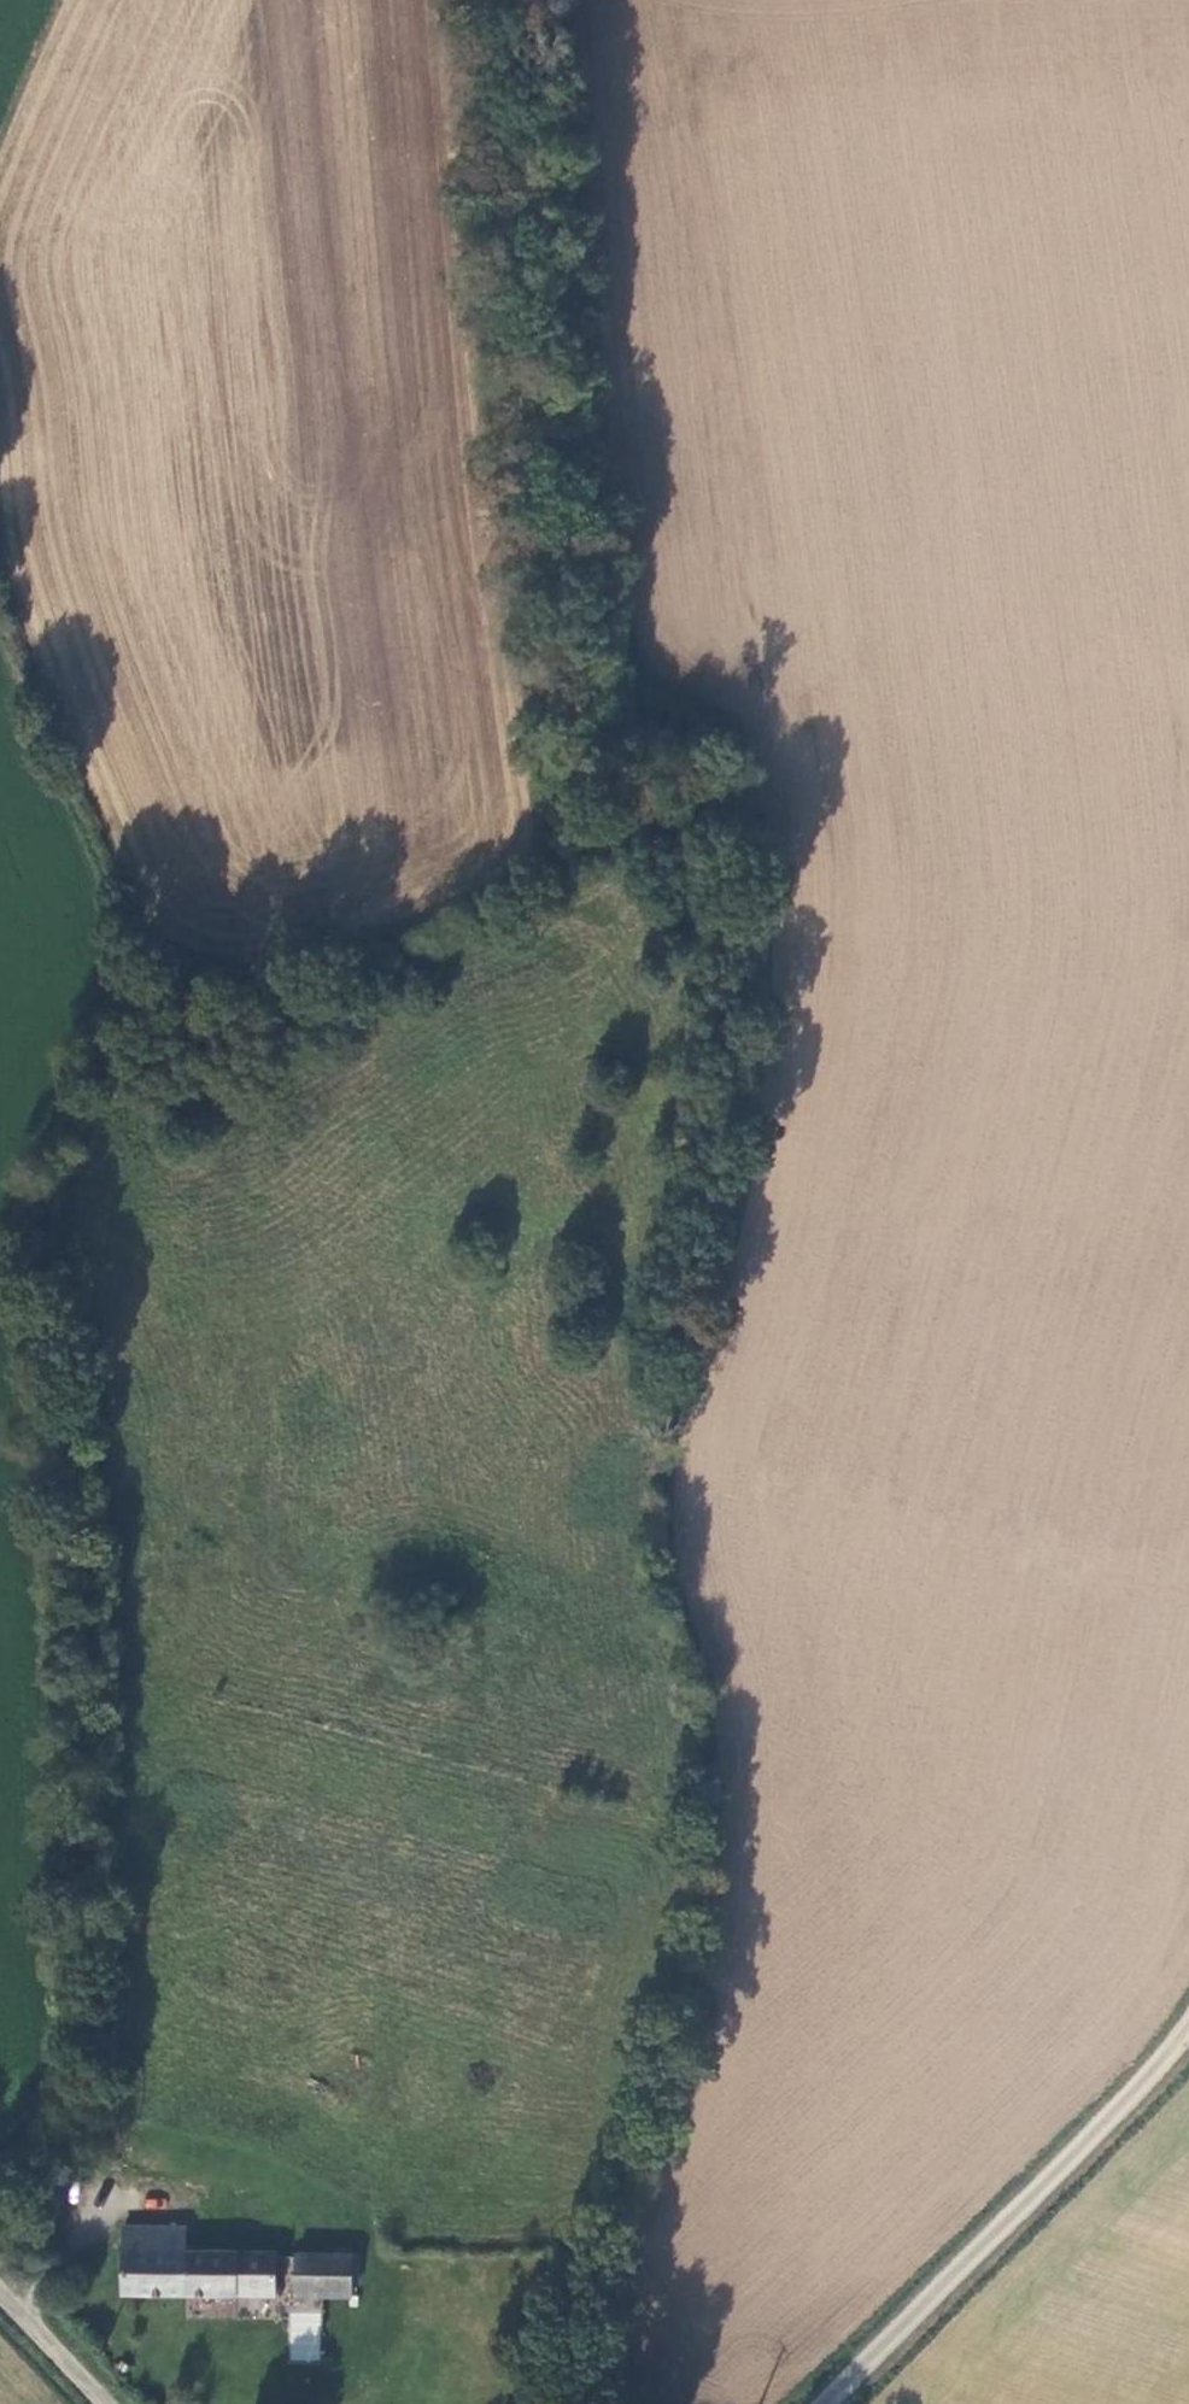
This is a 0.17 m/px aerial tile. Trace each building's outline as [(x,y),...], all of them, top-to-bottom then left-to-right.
[(188,2228),(126,2228),(125,2294),(241,2298),(240,2252),(189,2251),(188,2228)] [(241,2298),(354,2297),(354,2256),(240,2252),(241,2298)]
